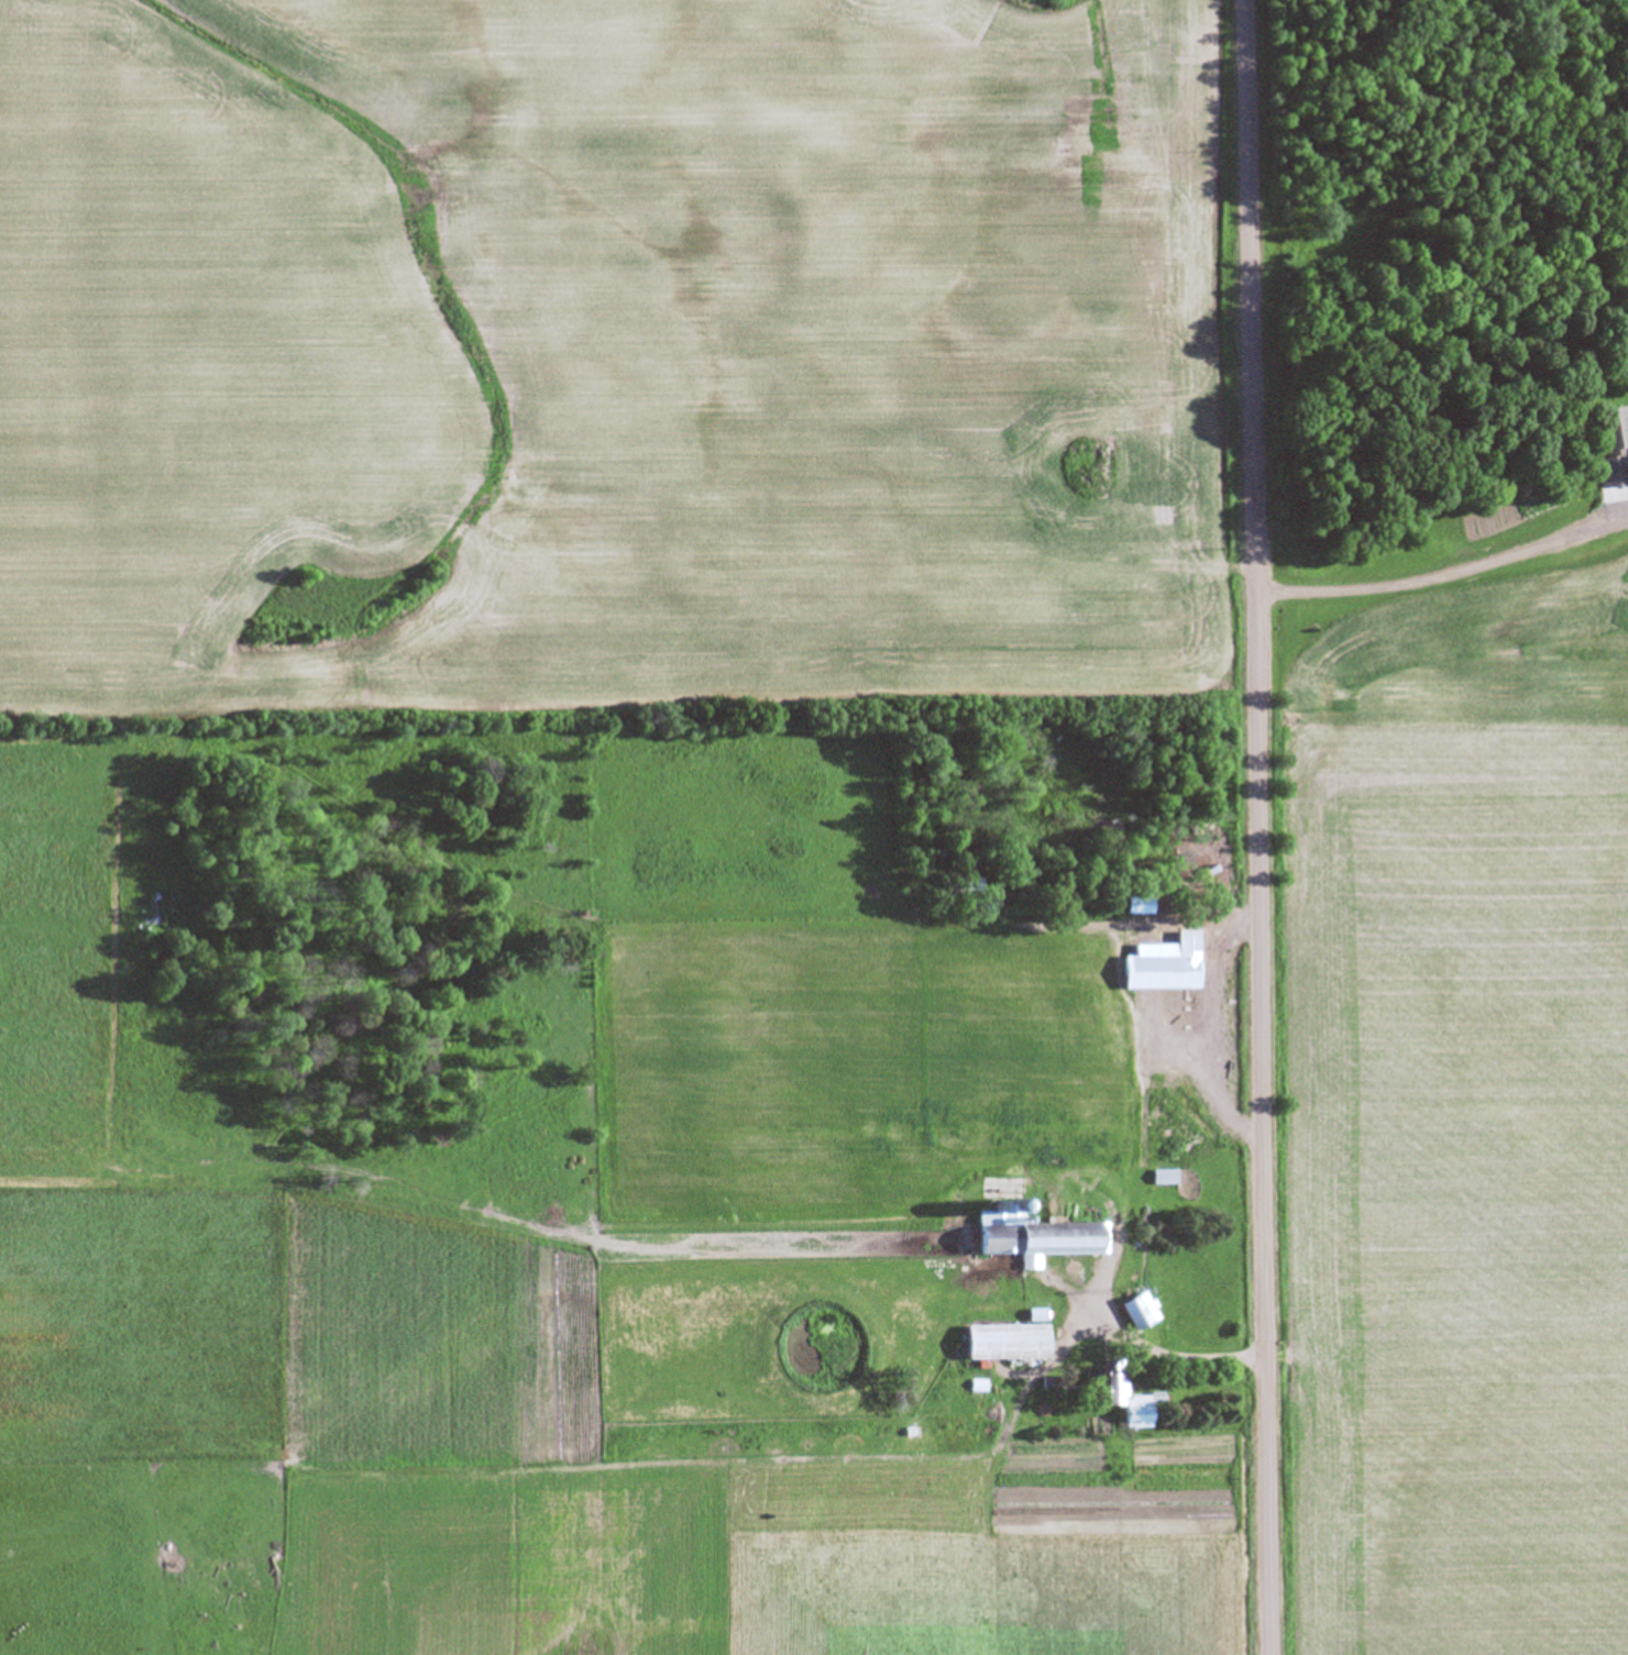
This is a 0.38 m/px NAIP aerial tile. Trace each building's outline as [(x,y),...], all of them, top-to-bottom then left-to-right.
[(1593,493),(1624,488),(1619,451),(1626,450),(1620,409),(1588,414),(1594,459),(1588,460),(1593,493)] [(1176,1186),(1176,1173),(1153,1173),(1153,1186),(1176,1186)] [(1038,1259),(1099,1258),(1098,1229),(969,1230),(969,1259),(1020,1258),(1020,1272),(1038,1272),(1038,1259)] [(1121,1305),(1132,1333),(1157,1322),(1145,1294),(1121,1305)] [(1043,1328),(960,1328),(960,1361),(1043,1361),(1043,1328)] [(1114,1373),(1085,1373),(1085,1407),(1114,1407),(1114,1373)] [(1147,1430),(1147,1400),(1118,1400),(1118,1430),(1147,1430)]
